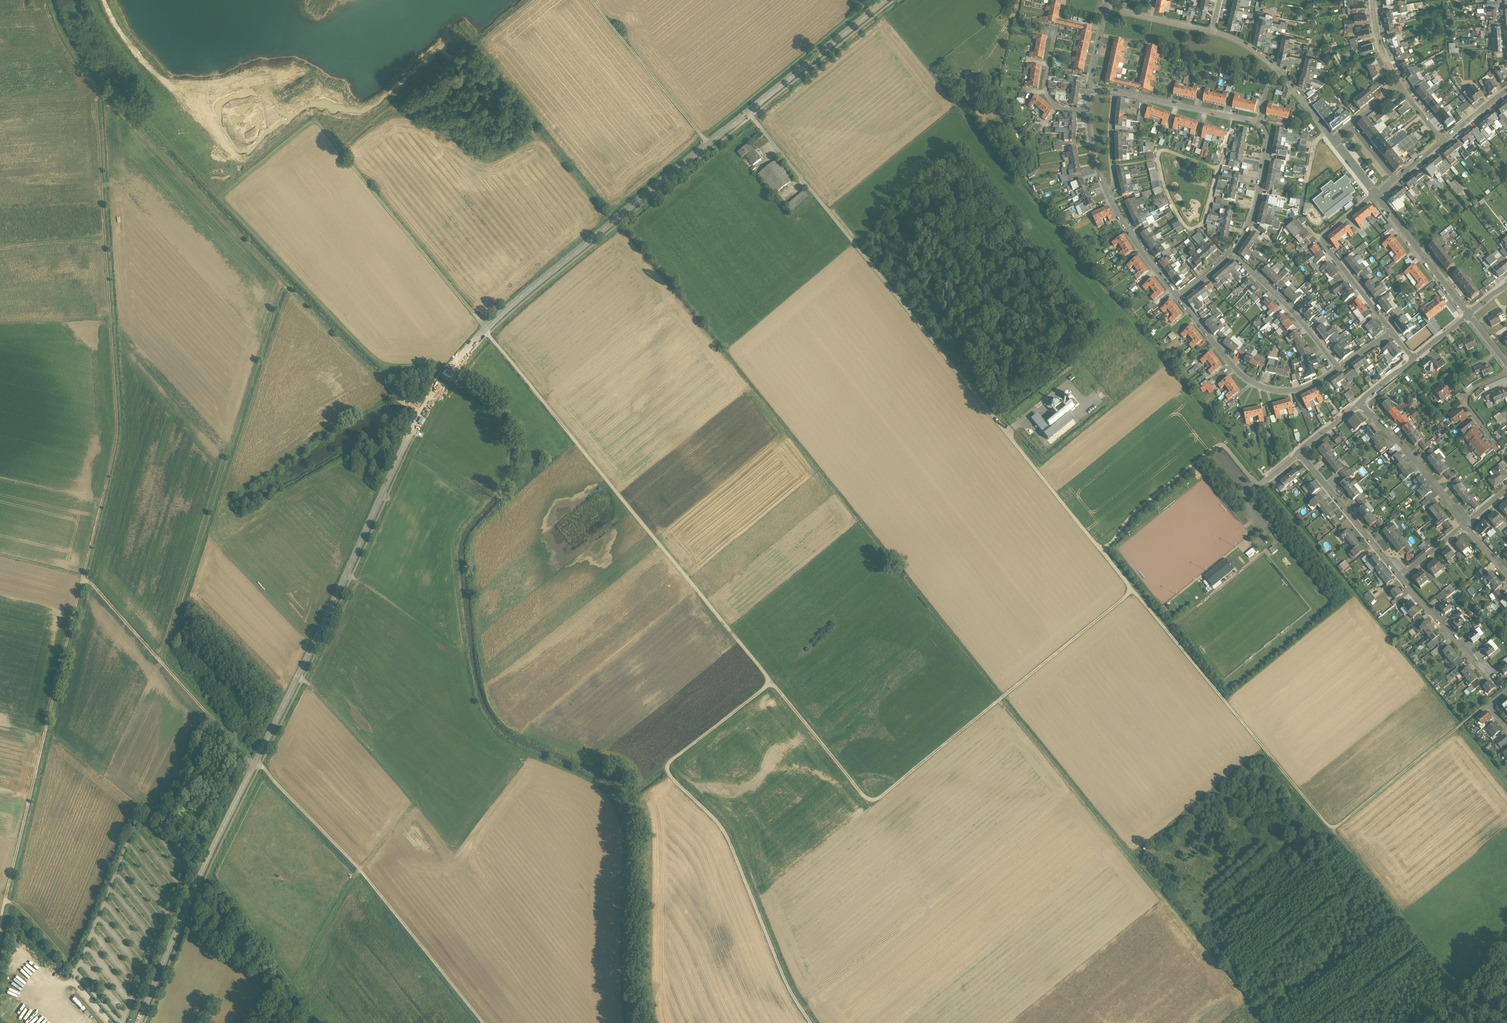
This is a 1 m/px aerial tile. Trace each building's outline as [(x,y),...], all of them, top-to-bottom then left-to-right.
[(1155,8),(1164,10),(1166,3),(1170,4),(1171,0),(1157,0),(1155,8)] [(1241,2),(1234,0),(1232,7),(1243,10),(1243,7),(1239,6),(1240,2),(1241,2)] [(1357,2),(1357,0),(1348,0),(1348,5),(1353,5),(1354,11),(1358,10),(1358,9),(1365,8),(1364,1),(1359,2),(1357,2)] [(1061,3),(1053,2),(1051,8),(1047,7),(1046,11),(1050,12),(1059,14),(1061,3)] [(1208,4),(1201,3),(1200,7),(1196,6),(1196,8),(1206,11),(1208,4)] [(1243,10),(1232,7),(1230,14),(1237,15),(1238,11),(1242,12),(1243,10)] [(1492,7),(1487,7),(1488,15),(1496,14),(1495,7),(1492,7)] [(1206,11),(1196,8),(1195,10),(1199,11),(1198,16),(1205,17),(1206,11)] [(1391,10),(1384,11),(1385,20),(1392,18),(1391,10)] [(1059,14),(1050,12),(1049,19),(1044,18),(1043,22),(1057,25),(1058,21),(1059,14)] [(1237,15),(1230,14),(1229,20),(1236,22),(1239,23),(1240,20),(1236,19),(1237,15)] [(1269,20),(1266,19),(1266,17),(1262,16),(1260,16),(1258,22),(1269,25),(1271,25),(1272,23),(1273,23),(1272,22),(1272,20),(1269,20)] [(1392,18),(1385,20),(1387,29),(1394,28),(1392,18)] [(1236,22),(1229,20),(1227,27),(1234,28),(1236,22)] [(1269,25),(1258,22),(1257,29),(1263,31),(1264,26),(1268,27),(1269,25)] [(1505,33),(1500,33),(1499,25),(1494,25),(1495,31),(1495,36),(1500,36),(1505,36),(1506,36),(1506,28),(1505,28),(1505,33)] [(1092,29),(1083,27),(1083,31),(1081,38),(1090,40),(1092,29)] [(1368,28),(1358,30),(1359,37),(1370,35),(1368,28)] [(1263,31),(1257,29),(1255,35),(1266,38),(1266,35),(1262,35),(1263,31)] [(1266,38),(1255,35),(1254,42),(1260,44),(1261,39),(1265,40),(1266,38)] [(1396,35),(1389,37),(1392,46),(1399,44),(1396,35)] [(1047,38),(1034,36),(1033,39),(1038,40),(1036,47),(1045,49),(1047,38)] [(1290,38),(1283,36),(1281,43),(1292,45),(1292,43),(1289,42),(1290,38)] [(1495,36),(1493,37),(1493,46),(1501,45),(1506,45),(1506,36),(1505,36),(1500,36),(1495,36)] [(1081,38),(1077,37),(1076,41),(1080,42),(1079,48),(1088,50),(1090,40),(1081,38)] [(1350,39),(1353,48),(1359,46),(1355,37),(1350,39)] [(1124,41),(1115,39),(1113,50),(1122,52),(1126,53),(1127,49),(1123,48),(1124,41)] [(1372,42),(1362,45),(1364,52),(1374,49),(1372,42)] [(1450,52),(1459,51),(1458,47),(1455,47),(1454,42),(1449,42),(1450,52)] [(1292,45),(1281,43),(1280,50),(1287,51),(1288,47),(1291,48),(1292,45)] [(1399,44),(1392,46),(1395,55),(1402,52),(1399,44)] [(1045,49),(1036,47),(1035,54),(1030,53),(1030,57),(1043,60),(1045,49)] [(1079,48),(1074,47),(1073,52),(1078,53),(1077,59),(1085,61),(1088,50),(1079,48)] [(1158,49),(1149,47),(1146,58),(1155,60),(1160,61),(1161,56),(1156,55),(1158,49)] [(1122,52),(1113,50),(1110,61),(1119,63),(1124,64),(1125,60),(1120,59),(1122,52)] [(1287,51),(1280,50),(1278,56),(1289,59),(1289,56),(1286,55),(1287,51)] [(1395,55),(1396,59),(1406,55),(1407,54),(1406,50),(1402,52),(1395,55)] [(1396,59),(1399,64),(1405,60),(1404,58),(1407,57),(1406,55),(1396,59)] [(1289,59),(1278,56),(1277,63),(1284,64),(1285,60),(1288,61),(1289,59)] [(1317,58),(1306,56),(1303,68),(1314,70),(1315,70),(1315,67),(1317,58)] [(1077,59),(1072,58),(1071,62),(1076,63),(1074,70),(1083,72),(1085,61),(1077,59)] [(1155,60),(1146,58),(1144,68),(1153,70),(1157,71),(1158,67),(1154,66),(1155,60)] [(1376,59),(1366,64),(1367,64),(1374,80),(1373,80),(1373,81),(1383,76),(1382,76),(1379,69),(1380,69),(1379,69),(1378,67),(1379,67),(1379,66),(1378,67),(1375,60),(1376,60),(1376,59)] [(1410,68),(1405,60),(1399,64),(1403,72),(1410,68)] [(1119,63),(1110,61),(1108,72),(1117,74),(1122,75),(1123,71),(1118,70),(1119,63)] [(1041,67),(1028,65),(1028,69),(1032,70),(1031,77),(1040,78),(1041,67)] [(1411,68),(1410,68),(1414,76),(1416,75),(1420,73),(1415,65),(1411,68)] [(1153,70),(1144,68),(1142,79),(1151,81),(1155,82),(1156,78),(1151,77),(1153,70)] [(1414,76),(1410,68),(1403,72),(1405,75),(1404,76),(1405,79),(1407,78),(1408,80),(1414,76)] [(1501,68),(1494,73),(1501,81),(1506,77),(1506,76),(1503,71),(1501,68)] [(1117,74),(1108,72),(1106,83),(1115,85),(1115,84),(1116,80),(1117,74)] [(1309,76),(1302,75),(1301,81),(1311,83),(1312,81),(1308,80),(1309,76)] [(1414,76),(1408,80),(1412,87),(1420,81),(1416,75),(1414,76)] [(1040,78),(1031,77),(1030,84),(1025,83),(1025,87),(1038,89),(1040,78)] [(1151,81),(1142,79),(1140,86),(1139,90),(1153,93),(1154,89),(1149,88),(1151,81)] [(1382,79),(1375,84),(1379,89),(1386,83),(1382,79)] [(1311,83),(1301,81),(1299,88),(1306,89),(1307,85),(1311,85),(1311,83)] [(1180,83),(1176,82),(1173,95),(1184,97),(1186,89),(1179,87),(1180,83)] [(1424,82),(1414,89),(1416,92),(1422,88),(1426,93),(1431,89),(1427,84),(1426,85),(1424,82)] [(1497,89),(1491,82),(1485,86),(1488,90),(1487,91),(1489,93),(1490,93),(1491,94),(1497,89)] [(1375,84),(1368,91),(1371,95),(1379,89),(1375,84)] [(1081,87),(1070,85),(1069,88),(1071,88),(1071,89),(1068,89),(1068,91),(1073,92),(1080,93),(1081,87)] [(1433,93),(1439,88),(1436,85),(1426,93),(1429,98),(1433,94),(1433,93)] [(1193,91),(1186,89),(1184,97),(1195,100),(1198,87),(1194,86),(1193,91)] [(1477,91),(1473,87),(1466,92),(1470,97),(1477,91)] [(1210,89),(1206,88),(1203,102),(1214,104),(1216,96),(1209,94),(1210,89)] [(1426,93),(1422,88),(1416,92),(1420,97),(1426,93)] [(1368,91),(1354,102),(1360,110),(1374,99),(1371,95),(1368,91),(1367,91),(1368,91)] [(1477,91),(1470,97),(1475,103),(1482,98),(1477,91)] [(1216,96),(1214,104),(1225,106),(1228,93),(1224,92),(1223,93),(1223,97),(1216,96)] [(1470,97),(1466,92),(1463,95),(1472,106),(1475,103),(1470,97)] [(1429,98),(1426,93),(1420,97),(1424,102),(1425,101),(1429,98)] [(1239,96),(1235,95),(1233,108),(1243,110),(1245,102),(1238,101),(1239,96)] [(1045,103),(1037,96),(1028,106),(1031,109),(1034,105),(1040,110),(1045,103)] [(1434,102),(1430,97),(1429,98),(1425,101),(1429,106),(1434,102)] [(1071,101),(1070,106),(1077,107),(1079,100),(1068,98),(1067,101),(1071,101)] [(1252,104),(1245,102),(1243,110),(1254,113),(1257,100),(1253,99),(1252,104)] [(1328,107),(1322,100),(1313,107),(1319,114),(1328,107)] [(1273,103),(1269,102),(1266,116),(1277,118),(1279,109),(1272,108),(1273,103)] [(1434,102),(1429,106),(1432,111),(1437,106),(1434,102)] [(1470,107),(1467,102),(1458,109),(1462,114),(1470,107)] [(1054,111),(1045,103),(1040,110),(1045,114),(1042,118),(1045,121),(1054,111)] [(1497,109),(1501,115),(1502,115),(1503,115),(1506,111),(1506,108),(1504,104),(1497,109)] [(1160,110),(1149,106),(1145,119),(1148,120),(1150,116),(1157,119),(1160,110)] [(1286,111),(1279,109),(1277,118),(1288,120),(1291,107),(1287,106),(1286,111)] [(1403,115),(1408,111),(1404,106),(1399,110),(1403,115)] [(1439,109),(1437,106),(1432,111),(1436,115),(1437,115),(1441,111),(1439,109)] [(1333,113),(1328,107),(1319,114),(1333,133),(1343,125),(1333,113)] [(1170,114),(1160,110),(1157,119),(1163,121),(1161,126),(1165,127),(1170,114)] [(1351,119),(1343,110),(1339,114),(1336,110),(1333,113),(1343,125),(1351,119)] [(1441,111),(1437,115),(1441,120),(1446,115),(1442,111),(1441,111)] [(1493,113),(1485,119),(1490,124),(1497,119),(1493,113)] [(1450,120),(1446,115),(1441,120),(1444,124),(1450,120)] [(1506,127),(1506,120),(1503,115),(1502,115),(1501,115),(1499,117),(1506,127)] [(1188,120),(1177,117),(1173,130),(1177,131),(1178,127),(1185,129),(1188,120)] [(1372,127),(1366,119),(1358,125),(1364,133),(1372,127)] [(1452,119),(1450,120),(1444,124),(1447,128),(1455,122),(1452,119)] [(1485,119),(1478,124),(1483,130),(1484,130),(1487,127),(1490,124),(1485,119)] [(1198,124),(1188,120),(1185,129),(1191,131),(1190,135),(1194,136),(1198,124)] [(1372,127),(1364,133),(1371,141),(1383,132),(1376,124),(1372,127)] [(1205,126),(1201,138),(1205,140),(1206,135),(1213,137),(1215,129),(1205,126)] [(1472,139),(1478,134),(1479,133),(1474,128),(1467,133),(1472,139)] [(1226,132),(1215,129),(1213,137),(1220,139),(1219,143),(1223,145),(1226,132)] [(1281,130),(1277,129),(1276,136),(1286,138),(1287,135),(1283,135),(1284,130),(1281,130)] [(1287,131),(1284,130),(1283,135),(1287,135),(1286,138),(1291,138),(1291,135),(1287,134),(1287,131)] [(1481,131),(1488,140),(1490,138),(1484,130),(1483,130),(1481,131)] [(1383,132),(1371,141),(1377,149),(1385,143),(1381,137),(1382,136),(1385,139),(1387,137),(1386,136),(1383,132)] [(1392,143),(1396,147),(1408,138),(1404,133),(1392,143)] [(1467,133),(1460,139),(1464,145),(1469,141),(1471,144),(1474,142),(1472,139),(1467,133)] [(1412,134),(1396,147),(1403,155),(1412,148),(1419,142),(1412,134)] [(1478,134),(1472,139),(1474,142),(1476,140),(1481,146),(1486,143),(1485,142),(1480,135),(1478,134)] [(1246,137),(1239,135),(1239,140),(1235,139),(1234,141),(1245,143),(1246,137)] [(1245,143),(1234,141),(1234,144),(1238,145),(1237,149),(1244,150),(1245,143)] [(1063,142),(1054,142),(1054,150),(1063,150),(1063,142)] [(1281,143),(1275,142),(1273,149),(1284,150),(1285,148),(1281,148),(1281,143)] [(1456,142),(1449,148),(1453,154),(1460,149),(1460,148),(1456,142)] [(1392,151),(1385,143),(1377,149),(1384,157),(1392,151)] [(752,150),(748,145),(739,152),(743,158),(746,155),(751,162),(750,163),(753,166),(761,160),(753,149),(752,150)] [(1468,153),(1474,148),(1472,145),(1466,150),(1468,153)] [(1470,156),(1462,146),(1460,148),(1460,149),(1463,153),(1461,155),(1465,160),(1470,156)] [(1403,155),(1396,147),(1392,151),(1384,157),(1390,166),(1398,159),(1403,155)] [(1076,148),(1069,149),(1070,154),(1066,154),(1066,157),(1077,155),(1076,148)] [(1416,153),(1412,148),(1407,152),(1411,157),(1416,153)] [(1453,154),(1449,148),(1442,154),(1446,159),(1453,154)] [(1284,150),(1273,149),(1272,156),(1277,156),(1279,157),(1286,158),(1287,155),(1287,153),(1284,153),(1284,152),(1284,151),(1284,150)] [(1453,154),(1446,159),(1451,166),(1456,162),(1454,160),(1456,157),(1453,154)] [(1243,157),(1232,155),(1232,157),(1235,158),(1234,162),(1235,162),(1238,163),(1241,163),(1243,157)] [(1437,157),(1430,163),(1435,168),(1442,163),(1437,157)] [(1404,166),(1398,159),(1390,166),(1396,173),(1404,166)] [(778,160),(757,176),(773,196),(794,180),(778,160)] [(1078,161),(1071,163),(1072,167),(1068,167),(1069,170),(1080,168),(1078,161)] [(1442,163),(1435,168),(1441,176),(1450,169),(1444,161),(1442,163)] [(1274,164),(1271,163),(1269,170),(1280,172),(1281,170),(1277,169),(1278,165),(1274,164)] [(1430,163),(1423,169),(1428,174),(1431,171),(1435,168),(1430,163)] [(1080,168),(1069,170),(1069,172),(1073,171),(1074,176),(1081,175),(1080,168)] [(1124,168),(1117,170),(1118,176),(1129,174),(1128,172),(1124,172),(1124,168)] [(1150,176),(1157,175),(1155,168),(1149,170),(1150,176)] [(1439,174),(1435,168),(1431,171),(1436,177),(1439,174)] [(1419,172),(1412,177),(1416,183),(1423,177),(1419,172)] [(1495,172),(1490,174),(1494,181),(1498,179),(1495,172)] [(1129,174),(1118,176),(1119,183),(1127,181),(1126,177),(1129,176),(1129,174)] [(1239,175),(1232,174),(1231,178),(1228,177),(1227,180),(1238,182),(1239,175)] [(1324,216),(1327,220),(1354,199),(1351,196),(1355,192),(1349,184),(1351,182),(1346,176),(1334,185),(1332,182),(1321,190),(1323,194),(1313,201),(1319,209),(1319,210),(1324,217),(1324,216)] [(1275,178),(1268,177),(1267,183),(1278,185),(1278,183),(1274,182),(1275,178)] [(1412,177),(1405,183),(1409,188),(1416,183),(1412,177)] [(1458,178),(1449,185),(1455,193),(1459,190),(1461,192),(1464,190),(1465,191),(1467,190),(1458,178)] [(1083,180),(1076,183),(1077,185),(1078,187),(1074,188),(1075,191),(1085,187),(1083,180)] [(1238,182),(1227,180),(1227,182),(1231,183),(1230,187),(1237,188),(1238,182)] [(1070,181),(1064,183),(1066,189),(1072,187),(1070,181)] [(1127,181),(1119,183),(1121,189),(1132,187),(1131,185),(1128,185),(1127,181)] [(1278,185),(1267,183),(1266,190),(1273,191),(1273,187),(1277,187),(1278,185)] [(1085,187),(1075,191),(1076,193),(1080,191),(1081,195),(1088,193),(1085,187)] [(1132,187),(1121,189),(1122,196),(1129,194),(1128,190),(1132,189),(1132,187)] [(1153,190),(1156,197),(1163,193),(1160,188),(1153,190)] [(1402,188),(1395,194),(1400,199),(1407,194),(1402,188)] [(791,212),(807,198),(803,192),(787,206),(791,212)] [(1088,193),(1081,195),(1083,199),(1079,201),(1080,203),(1090,199),(1088,193)] [(1165,199),(1163,193),(1156,197),(1158,202),(1165,199)] [(1236,195),(1225,193),(1225,195),(1228,196),(1227,200),(1234,202),(1236,195)] [(1400,199),(1395,194),(1391,196),(1391,195),(1389,197),(1390,198),(1388,199),(1392,205),(1395,203),(1400,200),(1400,199)] [(1148,200),(1147,197),(1146,197),(1137,202),(1138,205),(1148,200)] [(1271,200),(1264,198),(1262,205),(1273,207),(1274,205),(1270,204),(1271,200)] [(1090,199),(1080,203),(1081,205),(1079,206),(1083,215),(1086,214),(1084,210),(1087,209),(1086,208),(1091,206),(1093,205),(1090,199)] [(1168,205),(1165,199),(1156,204),(1159,210),(1168,205)] [(1274,205),(1273,207),(1277,208),(1278,201),(1271,200),(1270,204),(1274,205)] [(1400,200),(1395,203),(1399,209),(1404,205),(1400,200)] [(1131,201),(1125,204),(1128,210),(1138,205),(1137,203),(1133,205),(1131,201)] [(1147,203),(1146,201),(1138,205),(1139,207),(1135,209),(1137,213),(1144,209),(1142,206),(1147,203)] [(1138,205),(1128,210),(1131,216),(1137,213),(1135,209),(1139,207),(1138,205)] [(1273,207),(1262,205),(1261,211),(1268,213),(1269,209),(1272,210),(1273,207)] [(1378,215),(1370,205),(1361,212),(1366,219),(1372,214),(1375,218),(1378,215)] [(1108,207),(1100,211),(1103,219),(1107,217),(1110,222),(1114,220),(1108,207)] [(1144,217),(1150,214),(1147,208),(1137,213),(1139,217),(1143,215),(1144,217)] [(1100,211),(1092,215),(1098,228),(1102,226),(1099,221),(1103,219),(1100,211)] [(1268,213),(1261,211),(1259,218),(1270,220),(1270,218),(1267,217),(1268,213)] [(1232,213),(1225,212),(1225,216),(1221,215),(1221,218),(1231,220),(1232,213)] [(1366,219),(1361,212),(1352,219),(1361,229),(1364,227),(1361,223),(1366,219)] [(1137,213),(1131,216),(1134,222),(1144,217),(1143,215),(1139,217),(1137,213)] [(1147,219),(1152,217),(1150,214),(1144,217),(1145,219),(1141,221),(1143,224),(1146,223),(1145,220),(1147,219)] [(1144,217),(1134,222),(1137,228),(1143,225),(1143,224),(1141,221),(1145,219),(1144,217)] [(1231,220),(1221,218),(1220,220),(1224,221),(1223,225),(1230,226),(1231,220)] [(1270,220),(1259,218),(1257,224),(1271,228),(1273,221),(1270,220)] [(1177,219),(1170,223),(1174,230),(1175,229),(1181,226),(1177,219)] [(1280,223),(1273,221),(1271,228),(1273,228),(1273,229),(1278,231),(1280,223)] [(1297,221),(1287,228),(1291,233),(1300,226),(1297,221)] [(1345,225),(1337,232),(1342,238),(1348,234),(1351,237),(1354,235),(1345,225)] [(1351,230),(1354,234),(1360,230),(1356,225),(1351,230)] [(1181,226),(1175,229),(1178,234),(1184,231),(1181,226)] [(1300,226),(1291,233),(1293,236),(1297,233),(1299,236),(1305,232),(1300,226)] [(1143,233),(1141,235),(1144,241),(1154,235),(1152,232),(1149,235),(1147,231),(1143,233)] [(1229,233),(1218,231),(1218,233),(1221,234),(1221,238),(1228,240),(1229,233)] [(1305,232),(1299,236),(1304,242),(1304,241),(1307,239),(1309,237),(1305,232)] [(1342,238),(1337,232),(1328,239),(1337,249),(1340,246),(1337,243),(1342,238)] [(1200,235),(1198,233),(1198,234),(1196,236),(1200,241),(1202,243),(1204,241),(1205,241),(1200,235)] [(1261,238),(1254,233),(1250,238),(1259,245),(1263,239),(1261,238)] [(1154,235),(1144,241),(1148,246),(1154,242),(1152,239),(1155,237),(1154,235)] [(1124,236),(1112,243),(1114,247),(1119,244),(1121,248),(1128,243),(1124,236)] [(1399,246),(1393,237),(1382,245),(1385,249),(1388,246),(1393,251),(1399,246)] [(1259,245),(1250,238),(1246,244),(1252,248),(1254,244),(1257,247),(1259,245)] [(1156,246),(1154,242),(1148,246),(1152,252),(1161,246),(1160,244),(1156,246)] [(1436,242),(1428,248),(1438,259),(1445,254),(1436,242)] [(1128,243),(1121,248),(1123,252),(1119,255),(1121,258),(1133,251),(1128,243)] [(1252,248),(1246,244),(1242,249),(1251,255),(1253,254),(1249,251),(1252,248)] [(1213,245),(1209,248),(1207,245),(1205,246),(1212,255),(1217,250),(1213,245)] [(1161,246),(1152,252),(1156,258),(1161,254),(1159,250),(1162,248),(1161,246)] [(1212,255),(1205,246),(1203,248),(1206,251),(1202,254),(1207,259),(1212,255)] [(1311,250),(1315,256),(1321,252),(1316,246),(1314,248),(1311,250)] [(1406,255),(1399,246),(1393,251),(1397,257),(1393,260),(1396,263),(1406,255)] [(1170,248),(1165,251),(1161,254),(1163,257),(1168,254),(1171,252),(1172,251),(1170,248)] [(1352,253),(1357,258),(1358,257),(1363,253),(1359,248),(1352,253)] [(1251,255),(1242,249),(1239,255),(1244,259),(1247,255),(1250,257),(1251,255)] [(1254,253),(1251,257),(1255,261),(1257,258),(1265,264),(1268,261),(1262,257),(1263,255),(1256,250),(1254,253)] [(1321,252),(1315,256),(1317,259),(1314,262),(1316,264),(1325,257),(1321,252)] [(1202,254),(1199,256),(1197,253),(1195,255),(1202,263),(1207,259),(1202,254)] [(1454,265),(1445,254),(1438,259),(1447,271),(1454,265)] [(1202,263),(1195,255),(1193,257),(1196,260),(1192,262),(1197,268),(1202,263)] [(1496,261),(1492,256),(1485,262),(1490,268),(1491,267),(1492,269),(1495,267),(1493,265),(1497,262),(1496,261)] [(1501,256),(1496,261),(1497,262),(1500,266),(1505,272),(1506,271),(1506,262),(1506,261),(1504,258),(1503,259),(1501,256)] [(1192,258),(1187,262),(1190,265),(1192,262),(1196,260),(1193,257),(1192,258)] [(1354,261),(1348,265),(1353,271),(1359,266),(1357,264),(1360,261),(1358,257),(1357,258),(1354,261)] [(1138,258),(1126,266),(1129,270),(1134,266),(1136,270),(1143,265),(1138,258)] [(1169,264),(1166,260),(1160,264),(1164,270),(1173,263),(1172,261),(1169,264)] [(1233,261),(1228,266),(1235,274),(1237,272),(1234,269),(1238,267),(1233,261)] [(1173,263),(1164,270),(1168,275),(1174,271),(1171,267),(1175,265),(1173,263)] [(1330,263),(1320,270),(1322,273),(1326,270),(1328,273),(1334,269),(1330,263)] [(1143,265),(1136,270),(1139,274),(1134,277),(1137,280),(1149,272),(1143,265)] [(1414,265),(1404,273),(1406,277),(1410,274),(1414,279),(1421,274),(1414,265)] [(1235,274),(1228,266),(1223,270),(1227,276),(1231,273),(1233,276),(1235,274)] [(1359,266),(1353,271),(1358,276),(1363,272),(1363,271),(1359,266)] [(1505,272),(1500,266),(1494,271),(1499,277),(1505,272)] [(1274,267),(1266,276),(1271,281),(1276,276),(1273,273),(1276,270),(1274,267)] [(1339,274),(1334,269),(1328,273),(1333,279),(1336,276),(1339,274)] [(1478,293),(1460,269),(1452,275),(1471,299),(1478,293)] [(1227,276),(1223,270),(1218,275),(1225,283),(1227,281),(1224,278),(1227,276)] [(1174,271),(1168,275),(1172,280),(1181,274),(1179,272),(1176,274),(1174,271)] [(1181,274),(1172,280),(1176,286),(1182,282),(1179,278),(1182,276),(1181,274)] [(1421,274),(1414,279),(1419,285),(1415,288),(1417,291),(1428,283),(1421,274)] [(1225,283),(1218,275),(1212,279),(1217,285),(1221,282),(1223,284),(1225,283)] [(1281,281),(1276,276),(1271,281),(1276,286),(1278,284),(1281,281)] [(1153,278),(1142,287),(1145,291),(1149,288),(1152,291),(1159,285),(1153,278)] [(1255,285),(1250,280),(1242,287),(1241,288),(1242,288),(1243,289),(1244,290),(1247,287),(1250,290),(1255,285)] [(1375,287),(1371,281),(1370,281),(1368,284),(1365,286),(1369,291),(1375,287)] [(1350,289),(1345,283),(1343,285),(1340,287),(1342,290),(1344,293),(1350,289)] [(1375,287),(1369,291),(1374,297),(1378,294),(1380,297),(1386,292),(1384,289),(1380,283),(1375,287)] [(1207,284),(1202,288),(1209,297),(1210,295),(1208,292),(1211,290),(1212,289),(1207,284)] [(1159,285),(1152,291),(1155,294),(1151,298),(1153,301),(1165,292),(1159,285)] [(1255,285),(1250,290),(1255,295),(1258,292),(1260,290),(1255,285)] [(1335,288),(1332,291),(1335,296),(1342,290),(1340,287),(1339,286),(1335,288)] [(1209,297),(1202,288),(1197,292),(1201,298),(1204,295),(1206,298),(1207,298),(1209,297)] [(1286,291),(1284,294),(1289,299),(1294,294),(1289,289),(1286,291)] [(1350,289),(1344,293),(1346,296),(1343,299),(1345,302),(1354,295),(1350,289)] [(1201,298),(1197,292),(1191,296),(1198,305),(1200,303),(1197,300),(1201,298)] [(1294,294),(1289,299),(1294,304),(1303,296),(1300,293),(1297,297),(1294,294)] [(1378,303),(1383,308),(1388,304),(1386,301),(1390,298),(1388,295),(1382,299),(1378,303)] [(1407,297),(1411,303),(1416,301),(1412,295),(1407,297)] [(1198,305),(1191,296),(1186,301),(1190,306),(1194,303),(1196,306),(1198,305)] [(1313,299),(1310,296),(1302,303),(1305,306),(1311,301),(1313,299)] [(1437,302),(1432,307),(1437,314),(1446,307),(1438,296),(1435,299),(1437,302)] [(1263,304),(1268,309),(1273,304),(1268,299),(1266,301),(1263,304)] [(1359,300),(1349,307),(1351,310),(1355,307),(1357,310),(1363,306),(1359,300)] [(1177,308),(1172,301),(1160,310),(1163,313),(1168,310),(1170,313),(1177,308)] [(1305,306),(1299,311),(1299,312),(1301,314),(1302,314),(1302,313),(1305,316),(1310,311),(1313,309),(1311,306),(1313,304),(1311,301),(1305,306)] [(1334,302),(1330,304),(1336,313),(1339,310),(1334,302)] [(1152,310),(1153,311),(1159,308),(1156,303),(1153,305),(1152,303),(1145,307),(1148,312),(1152,310)] [(1222,315),(1217,309),(1218,308),(1214,303),(1208,308),(1217,318),(1222,315)] [(1273,304),(1268,309),(1270,312),(1267,315),(1270,318),(1278,310),(1273,304)] [(1388,304),(1383,308),(1387,314),(1392,310),(1393,310),(1388,304)] [(1357,310),(1353,313),(1359,320),(1359,321),(1364,318),(1363,317),(1369,313),(1363,306),(1357,310)] [(1432,307),(1426,311),(1423,308),(1420,310),(1428,320),(1437,314),(1432,307)] [(1177,308),(1170,313),(1173,317),(1169,320),(1172,324),(1183,315),(1177,308)] [(1500,309),(1493,313),(1495,317),(1497,315),(1498,317),(1503,315),(1500,309)] [(1310,311),(1305,316),(1310,321),(1312,319),(1315,317),(1310,311)] [(1369,313),(1363,317),(1364,318),(1359,321),(1361,323),(1368,318),(1371,316),(1369,313)] [(1495,317),(1488,320),(1492,327),(1501,323),(1498,317),(1497,315),(1495,317)] [(1506,320),(1503,315),(1498,317),(1501,323),(1506,320)] [(1279,320),(1275,323),(1277,326),(1280,323),(1283,326),(1289,321),(1284,316),(1279,320)] [(1213,317),(1205,324),(1209,330),(1215,325),(1213,323),(1216,320),(1213,317)] [(1368,318),(1362,323),(1364,326),(1365,327),(1369,325),(1372,322),(1368,318)] [(1397,322),(1395,324),(1399,329),(1405,325),(1400,319),(1397,322)] [(1372,322),(1369,325),(1373,330),(1379,326),(1374,320),(1372,322)] [(1289,321),(1283,326),(1288,332),(1293,327),(1289,321)] [(1220,331),(1215,325),(1209,330),(1214,336),(1217,334),(1219,331),(1220,331)] [(1319,328),(1317,330),(1321,335),(1322,335),(1327,331),(1322,325),(1319,328)] [(1405,325),(1399,329),(1404,335),(1413,328),(1411,325),(1407,328),(1405,325)] [(1192,326),(1181,335),(1184,339),(1188,335),(1191,339),(1198,333),(1192,326)] [(1288,332),(1283,326),(1280,329),(1288,338),(1291,336),(1288,332)] [(1298,331),(1294,326),(1293,327),(1288,332),(1291,336),(1298,331)] [(1379,326),(1373,330),(1375,333),(1372,336),(1374,339),(1383,332),(1379,326)] [(1327,331),(1322,335),(1321,335),(1324,339),(1323,339),(1325,342),(1329,339),(1334,334),(1333,332),(1334,331),(1331,328),(1327,331)] [(1288,338),(1286,339),(1289,343),(1294,341),(1300,337),(1301,338),(1302,337),(1299,331),(1298,331),(1291,336),(1288,338)] [(1172,341),(1177,338),(1174,332),(1168,335),(1172,341)] [(1334,334),(1329,339),(1332,343),(1339,337),(1340,337),(1336,332),(1334,334)] [(1198,333),(1191,339),(1194,342),(1189,346),(1192,349),(1203,340),(1198,333)] [(1341,339),(1334,345),(1336,347),(1339,345),(1343,350),(1351,343),(1343,334),(1340,337),(1339,337),(1341,339)] [(1300,337),(1294,341),(1297,347),(1304,344),(1301,338),(1300,337)] [(1233,344),(1228,339),(1225,342),(1223,344),(1229,349),(1233,344)] [(1464,339),(1457,343),(1460,349),(1465,346),(1464,344),(1466,342),(1464,339)] [(1466,342),(1464,344),(1465,346),(1468,351),(1476,347),(1472,339),(1466,342)] [(1392,343),(1383,350),(1385,353),(1388,350),(1391,353),(1396,349),(1392,343)] [(1239,348),(1233,344),(1229,349),(1234,354),(1236,351),(1239,349),(1239,348)] [(1304,344),(1297,347),(1301,356),(1308,353),(1309,352),(1307,347),(1305,348),(1304,344)] [(1255,350),(1248,345),(1247,347),(1243,352),(1248,355),(1251,357),(1255,350)] [(1336,347),(1333,349),(1338,355),(1344,350),(1343,350),(1339,345),(1336,347)] [(1396,349),(1391,353),(1393,356),(1390,359),(1392,361),(1401,354),(1396,349)] [(1346,353),(1344,350),(1338,355),(1343,360),(1352,353),(1349,350),(1346,353)] [(1212,352),(1200,361),(1203,364),(1207,361),(1210,365),(1217,360),(1212,352)] [(1251,357),(1248,355),(1246,358),(1245,361),(1251,365),(1254,359),(1251,357)] [(1303,358),(1301,359),(1303,362),(1304,362),(1304,364),(1311,362),(1311,360),(1309,356),(1303,358)] [(1370,367),(1363,358),(1357,362),(1361,368),(1365,365),(1367,369),(1370,367)] [(1254,359),(1251,365),(1257,369),(1259,366),(1260,363),(1261,362),(1254,359)] [(1434,362),(1431,359),(1429,361),(1428,360),(1421,366),(1424,369),(1427,367),(1430,372),(1434,368),(1437,371),(1441,368),(1437,364),(1435,361),(1434,362)] [(1442,359),(1437,364),(1441,368),(1446,364),(1442,359)] [(1222,367),(1217,360),(1210,365),(1212,368),(1208,372),(1211,375),(1222,367)] [(1311,362),(1304,364),(1307,371),(1314,369),(1313,366),(1311,362)] [(1357,362),(1351,366),(1353,369),(1355,371),(1355,372),(1361,368),(1357,362)] [(1281,368),(1277,367),(1276,374),(1283,375),(1284,369),(1285,365),(1282,364),(1281,368)] [(1481,365),(1474,368),(1476,374),(1482,372),(1481,369),(1483,368),(1481,365)] [(1277,367),(1270,366),(1269,370),(1269,373),(1276,374),(1277,367)] [(1483,368),(1481,369),(1482,372),(1484,377),(1493,373),(1490,366),(1483,368)] [(1308,374),(1303,376),(1305,379),(1316,376),(1314,369),(1307,371),(1308,374)] [(1342,373),(1336,377),(1340,383),(1346,379),(1345,378),(1343,375),(1342,373)] [(1230,377),(1218,385),(1220,389),(1225,386),(1227,389),(1235,385),(1230,377)] [(1336,377),(1330,381),(1336,391),(1339,389),(1337,385),(1340,383),(1336,377)] [(1467,379),(1462,383),(1467,388),(1471,385),(1467,379)] [(1235,385),(1227,389),(1230,393),(1225,396),(1228,400),(1240,392),(1235,385)] [(1450,395),(1442,386),(1434,392),(1442,402),(1450,395)] [(1490,392),(1493,399),(1495,404),(1506,399),(1506,391),(1506,390),(1502,392),(1500,388),(1490,392)] [(1317,389),(1309,393),(1313,401),(1317,399),(1319,404),(1323,402),(1317,389)] [(1348,401),(1355,396),(1350,390),(1344,395),(1348,401)] [(1490,392),(1484,395),(1487,401),(1493,399),(1490,392)] [(1309,393),(1301,397),(1307,410),(1311,408),(1309,403),(1313,401),(1309,393)] [(1290,400),(1281,403),(1283,411),(1288,410),(1289,415),(1293,414),(1290,400)] [(1389,401),(1386,403),(1383,406),(1385,409),(1384,409),(1386,411),(1387,410),(1389,413),(1388,414),(1395,408),(1389,401)] [(1281,403),(1272,405),(1276,419),(1281,417),(1279,412),(1283,411),(1281,403)] [(1046,423),(1050,428),(1074,408),(1070,404),(1046,423)] [(1261,407),(1253,409),(1254,417),(1259,417),(1260,422),(1264,421),(1261,407)] [(1401,416),(1395,408),(1388,414),(1389,414),(1391,417),(1392,419),(1393,418),(1395,421),(1395,422),(1398,419),(1401,417),(1401,416)] [(1253,409),(1244,411),(1246,425),(1251,424),(1250,418),(1254,417),(1253,409)] [(1460,410),(1455,414),(1451,417),(1456,423),(1459,420),(1465,416),(1465,415),(1460,410)] [(1505,422),(1499,413),(1494,417),(1500,425),(1505,422)] [(1031,419),(1044,435),(1050,430),(1037,414),(1031,419)] [(1050,430),(1044,435),(1048,440),(1073,419),(1069,414),(1050,430)] [(1358,415),(1348,423),(1355,431),(1365,423),(1358,415)] [(1271,425),(1270,417),(1266,418),(1267,423),(1263,423),(1264,429),(1266,429),(1266,426),(1271,425)] [(1465,425),(1459,430),(1464,435),(1473,428),(1474,426),(1470,421),(1469,421),(1465,425)] [(1367,425),(1360,431),(1362,434),(1365,432),(1366,430),(1370,428),(1367,425)] [(1409,425),(1405,428),(1403,430),(1405,432),(1405,433),(1406,435),(1407,434),(1409,437),(1415,432),(1409,425)] [(1370,428),(1366,430),(1368,434),(1371,439),(1377,434),(1373,430),(1371,427),(1370,428)] [(1473,428),(1466,433),(1468,436),(1475,430),(1473,428)] [(1491,448),(1478,432),(1477,433),(1476,431),(1476,430),(1476,429),(1475,430),(1468,436),(1465,438),(1470,444),(1469,445),(1476,454),(1477,454),(1480,457),(1484,454),(1491,448)] [(1422,440),(1415,432),(1409,437),(1409,438),(1411,440),(1412,443),(1413,442),(1415,445),(1418,443),(1422,440),(1421,440),(1422,440)] [(1377,434),(1371,439),(1375,443),(1374,443),(1377,446),(1375,447),(1376,448),(1383,442),(1383,441),(1382,442),(1381,439),(1377,435),(1377,434)] [(1337,435),(1333,439),(1337,445),(1342,441),(1337,435)] [(1383,442),(1376,448),(1380,453),(1387,447),(1383,442)] [(1429,442),(1426,444),(1422,447),(1424,450),(1431,445),(1429,442)] [(1331,451),(1326,445),(1327,444),(1318,451),(1324,458),(1330,453),(1333,451),(1332,450),(1331,451)] [(1396,456),(1391,451),(1387,455),(1391,460),(1392,460),(1392,459),(1396,456)] [(1337,461),(1330,453),(1324,458),(1326,461),(1328,463),(1328,462),(1331,465),(1330,466),(1337,461)] [(1396,456),(1392,459),(1392,460),(1398,467),(1403,462),(1400,458),(1399,458),(1397,455),(1396,456)] [(1431,457),(1427,460),(1428,460),(1430,462),(1430,463),(1431,465),(1432,464),(1434,467),(1434,468),(1440,463),(1434,455),(1431,457)] [(1343,469),(1337,461),(1330,466),(1333,469),(1332,469),(1334,471),(1335,471),(1337,473),(1337,474),(1339,472),(1343,469)] [(1403,462),(1398,467),(1401,471),(1403,474),(1409,470),(1407,467),(1403,462)] [(1498,466),(1499,467),(1503,471),(1506,468),(1506,466),(1503,462),(1498,466)] [(1440,463),(1434,468),(1436,470),(1436,471),(1438,473),(1438,472),(1441,475),(1440,475),(1441,476),(1444,473),(1447,471),(1447,470),(1440,463)] [(1301,467),(1296,471),(1299,475),(1305,471),(1301,467)] [(1493,471),(1496,475),(1488,481),(1494,488),(1506,479),(1506,477),(1503,471),(1499,467),(1493,471)] [(1409,470),(1403,474),(1404,475),(1407,479),(1414,474),(1411,469),(1410,471),(1409,470)] [(1295,470),(1295,471),(1293,473),(1288,476),(1292,481),(1300,475),(1299,475),(1296,471),(1296,470),(1295,470)] [(1418,479),(1414,474),(1409,478),(1413,483),(1414,482),(1418,479)] [(1288,476),(1284,480),(1281,482),(1281,483),(1285,487),(1292,481),(1288,476)] [(1422,481),(1419,478),(1420,478),(1418,479),(1414,482),(1420,489),(1425,485),(1422,480),(1422,481)] [(1347,480),(1347,479),(1346,481),(1341,484),(1343,487),(1344,489),(1347,493),(1353,487),(1350,483),(1347,480)] [(1312,495),(1320,489),(1315,482),(1307,489),(1312,495)] [(1281,483),(1276,487),(1280,491),(1285,487),(1281,483)] [(1460,485),(1460,484),(1457,487),(1454,489),(1456,492),(1458,494),(1461,497),(1460,497),(1466,492),(1464,490),(1460,485)] [(1429,489),(1425,485),(1420,489),(1417,492),(1423,499),(1425,497),(1430,494),(1431,492),(1431,493),(1429,490),(1429,489)] [(1360,495),(1353,487),(1347,493),(1347,492),(1350,495),(1349,496),(1351,498),(1352,497),(1354,500),(1360,495)] [(1473,500),(1466,492),(1460,497),(1463,500),(1462,500),(1464,502),(1465,502),(1467,505),(1470,503),(1473,500)] [(1434,499),(1430,494),(1425,497),(1427,499),(1422,503),(1424,506),(1429,502),(1434,499)] [(1313,501),(1310,503),(1311,504),(1315,509),(1318,506),(1323,501),(1319,496),(1313,501)] [(1438,504),(1434,499),(1429,502),(1433,507),(1436,505),(1437,505),(1438,504)] [(1325,505),(1323,502),(1324,502),(1323,501),(1318,506),(1324,513),(1329,509),(1325,505)] [(1437,505),(1436,505),(1433,507),(1431,509),(1433,512),(1437,516),(1443,512),(1442,512),(1439,508),(1437,505)] [(1364,506),(1362,507),(1358,511),(1360,514),(1361,516),(1362,516),(1364,518),(1364,519),(1370,514),(1364,506)] [(1333,514),(1329,509),(1324,513),(1330,520),(1330,521),(1334,517),(1335,516),(1333,514)] [(1446,516),(1443,512),(1437,516),(1440,521),(1443,524),(1447,521),(1449,519),(1448,520),(1446,517),(1446,516)] [(1495,513),(1488,519),(1496,528),(1503,523),(1495,513)] [(1376,521),(1370,514),(1364,519),(1366,522),(1368,524),(1371,526),(1370,527),(1371,527),(1376,522),(1377,522),(1376,521)] [(1338,522),(1334,517),(1330,521),(1334,526),(1338,522)] [(1451,526),(1447,521),(1443,524),(1447,529),(1451,526)] [(1391,522),(1383,528),(1385,531),(1393,525),(1393,524),(1391,522)] [(1483,523),(1476,528),(1482,535),(1485,532),(1488,529),(1483,523)] [(1385,531),(1383,532),(1387,537),(1396,529),(1393,525),(1385,531)] [(1347,531),(1343,526),(1339,530),(1343,535),(1347,531)] [(1451,526),(1447,529),(1444,531),(1446,535),(1454,529),(1451,526)] [(1396,529),(1387,537),(1389,540),(1389,541),(1390,543),(1391,542),(1393,544),(1392,545),(1393,545),(1399,540),(1402,537),(1396,529)] [(1350,534),(1348,531),(1347,531),(1343,535),(1340,537),(1343,540),(1345,538),(1349,542),(1354,538),(1350,534)] [(1358,542),(1354,538),(1349,542),(1355,550),(1360,545),(1357,543),(1358,542)] [(1429,547),(1428,546),(1432,543),(1429,538),(1419,546),(1423,552),(1429,547)] [(1405,547),(1399,540),(1393,545),(1395,548),(1397,550),(1400,552),(1399,553),(1405,549),(1406,548),(1405,547)] [(1462,541),(1456,546),(1461,552),(1462,554),(1465,551),(1468,549),(1462,541)] [(1355,550),(1351,552),(1356,558),(1364,550),(1360,545),(1355,550)] [(1269,550),(1273,554),(1277,550),(1274,546),(1269,550)] [(1258,551),(1255,547),(1245,554),(1249,558),(1258,551)] [(1449,550),(1442,556),(1448,563),(1455,557),(1449,550)] [(1466,559),(1462,554),(1461,552),(1458,554),(1464,561),(1466,559)] [(1374,558),(1370,553),(1365,557),(1370,562),(1374,558)] [(1458,554),(1456,556),(1461,563),(1464,561),(1458,554)] [(1370,562),(1369,562),(1375,569),(1381,565),(1377,560),(1377,561),(1375,558),(1374,558),(1370,562)] [(1234,569),(1226,559),(1205,576),(1213,586),(1234,569)] [(1349,566),(1345,561),(1340,566),(1344,571),(1349,566)] [(1443,569),(1436,561),(1428,568),(1434,576),(1443,569)] [(1375,569),(1369,562),(1366,565),(1370,569),(1372,572),(1375,569)] [(1381,565),(1375,569),(1377,572),(1381,577),(1386,572),(1384,570),(1384,569),(1381,565)] [(1487,576),(1482,570),(1478,574),(1482,579),(1484,578),(1487,576)] [(1393,580),(1386,572),(1381,577),(1380,577),(1387,585),(1393,580)] [(1422,573),(1416,578),(1416,577),(1413,580),(1419,587),(1428,580),(1426,577),(1422,572),(1421,573),(1422,573)] [(1487,576),(1484,578),(1486,581),(1487,580),(1491,584),(1497,579),(1491,572),(1487,576)] [(1497,579),(1491,584),(1494,588),(1493,589),(1495,592),(1498,590),(1502,586),(1497,579)] [(1450,585),(1442,592),(1447,598),(1455,592),(1450,585)] [(1467,591),(1472,596),(1477,592),(1472,587),(1467,591)] [(1397,588),(1391,593),(1396,600),(1400,597),(1403,595),(1397,588)] [(1498,590),(1495,592),(1493,593),(1497,598),(1502,594),(1498,590)] [(1375,599),(1369,592),(1364,596),(1370,603),(1375,599)] [(1505,599),(1502,594),(1497,598),(1501,603),(1504,600),(1505,599)] [(1407,605),(1402,599),(1397,603),(1402,609),(1404,607),(1407,605)] [(1416,607),(1411,602),(1407,605),(1404,607),(1409,613),(1416,607)] [(1446,603),(1443,605),(1440,608),(1445,615),(1451,610),(1446,603)] [(1416,607),(1409,613),(1413,619),(1415,618),(1420,614),(1420,613),(1416,607)] [(1458,611),(1453,616),(1455,618),(1453,619),(1455,622),(1460,618),(1462,616),(1458,611)] [(1424,620),(1420,614),(1415,618),(1419,624),(1421,622),(1424,620)] [(1460,618),(1455,622),(1453,623),(1459,629),(1462,627),(1465,624),(1460,618)] [(1423,625),(1416,630),(1419,634),(1421,632),(1422,632),(1423,631),(1423,630),(1430,625),(1431,625),(1428,621),(1423,625)] [(1419,624),(1414,629),(1416,631),(1416,630),(1423,625),(1421,622),(1419,624)] [(1430,625),(1423,630),(1423,631),(1426,634),(1428,636),(1435,631),(1430,625)] [(1435,631),(1428,636),(1430,639),(1432,642),(1433,642),(1439,637),(1439,636),(1435,631)] [(1472,634),(1468,636),(1474,643),(1480,638),(1475,632),(1475,631),(1472,634)] [(1439,637),(1433,642),(1432,642),(1429,645),(1427,646),(1430,650),(1437,644),(1444,639),(1441,635),(1439,636),(1439,637)] [(1448,648),(1444,643),(1439,647),(1444,652),(1448,648)] [(1486,648),(1483,651),(1489,657),(1495,652),(1490,646),(1490,645),(1486,648)] [(1444,652),(1443,653),(1448,658),(1454,653),(1450,647),(1448,648),(1444,652)] [(1434,658),(1439,654),(1436,649),(1431,653),(1434,658)] [(1454,653),(1448,658),(1453,664),(1454,663),(1459,659),(1454,653)] [(1459,659),(1454,663),(1458,668),(1463,664),(1459,659)] [(1463,664),(1458,668),(1462,673),(1467,669),(1463,664)] [(1473,674),(1468,668),(1462,673),(1466,679),(1473,674)] [(1478,679),(1473,674),(1466,679),(1468,682),(1471,685),(1477,680),(1478,679)] [(1477,680),(1471,685),(1475,690),(1481,685),(1482,684),(1479,681),(1477,680)] [(1495,688),(1490,682),(1487,684),(1483,687),(1484,687),(1489,693),(1495,688)] [(1490,718),(1485,712),(1477,718),(1482,725),(1484,723),(1490,718)] [(1500,731),(1494,723),(1486,729),(1493,737),(1500,731)] [(1504,736),(1501,739),(1496,742),(1496,743),(1501,749),(1506,744),(1506,739),(1506,738),(1506,739),(1504,736)]
